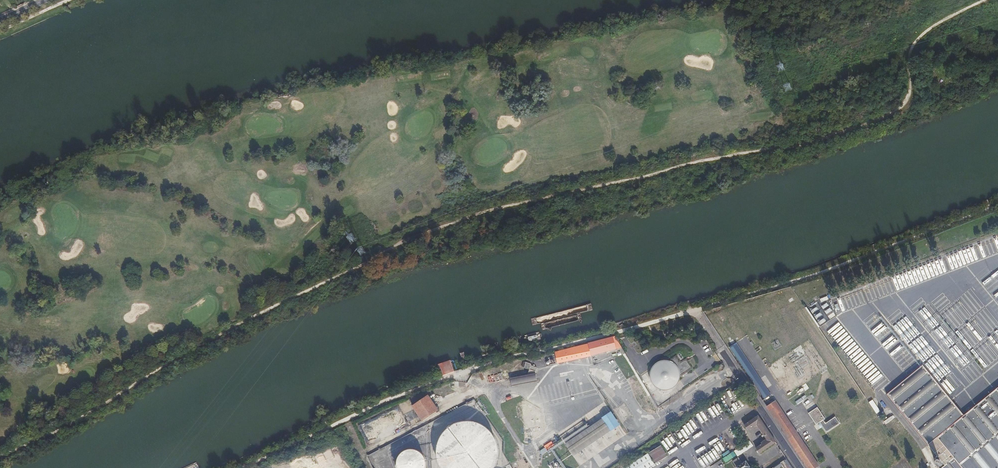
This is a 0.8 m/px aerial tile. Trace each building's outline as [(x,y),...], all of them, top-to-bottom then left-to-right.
[(808,307),(820,326),(831,319),(832,321),(838,318),(836,315),(827,301),(830,299),(827,295),(817,301),(823,310),(817,301),(808,307)] [(616,341),(614,338),(555,352),(556,354),(557,363),(592,356),(621,348),(616,341)] [(771,343),(774,349),(780,347),(778,340),(771,343)] [(754,383),(760,378),(736,342),(729,346),(754,383)] [(674,354),(664,361),(651,370),(662,387),(674,378),(691,367),(684,357),(679,361),(674,354)] [(452,360),(438,365),(439,368),(442,377),(456,372),(452,363),(452,360)] [(528,375),(536,374),(536,372),(537,368),(531,366),(532,365),(526,363),(524,362),(523,364),(522,367),(530,370),(528,375)] [(923,363),(887,393),(928,443),(927,444),(944,464),(943,465),(943,464),(941,466),(942,467),(940,467),(997,467),(997,386),(964,413),(923,363)] [(501,373),(492,375),(494,382),(503,380),(501,373)] [(537,382),(536,374),(528,375),(511,379),(512,387),(537,382)] [(646,391),(637,376),(630,380),(647,408),(651,406),(652,405),(645,392),(646,391)] [(770,394),(760,378),(754,383),(764,398),(770,394)] [(439,410),(429,395),(413,405),(423,421),(439,410)] [(808,467),(813,467),(818,465),(775,400),(766,406),(808,467)] [(824,418),(817,406),(808,412),(815,423),(819,421),(826,431),(839,422),(834,416),(825,422),(822,419),(824,418)] [(775,442),(757,416),(750,420),(748,417),(742,421),(747,429),(756,424),(763,434),(761,435),(762,437),(764,436),(766,439),(761,442),(762,444),(755,448),(758,453),(775,442)] [(612,430),(603,417),(565,442),(574,455),(612,430)] [(488,429),(484,426),(476,422),(469,421),(461,422),(452,426),(444,432),(440,438),(438,443),(437,448),(437,457),(440,467),(441,467),(495,467),(498,459),(499,450),(497,443),(494,436),(488,429)] [(754,445),(750,439),(734,449),(738,455),(754,445)] [(668,454),(662,443),(649,451),(656,462),(668,454)] [(421,454),(417,451),(413,450),(409,450),(407,451),(403,453),(401,455),(399,457),(398,460),(397,463),(397,466),(397,467),(426,467),(426,463),(425,459),(424,457),(421,454)] [(649,451),(626,465),(628,467),(645,467),(656,462),(649,451)] [(736,467),(749,467),(745,461),(742,464),(737,457),(732,461),(736,467),(735,467),(736,467)] [(786,459),(773,467),(793,467),(786,459)]
